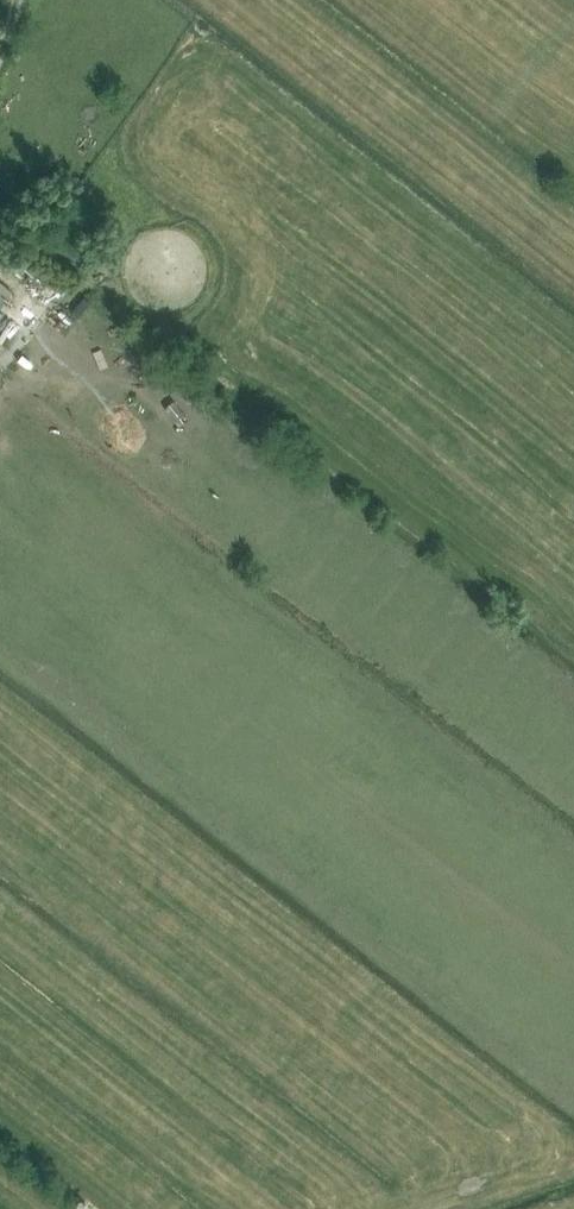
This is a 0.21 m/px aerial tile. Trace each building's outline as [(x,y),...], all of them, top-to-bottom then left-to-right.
[(11,293),(0,284),(0,307),(11,293)]
